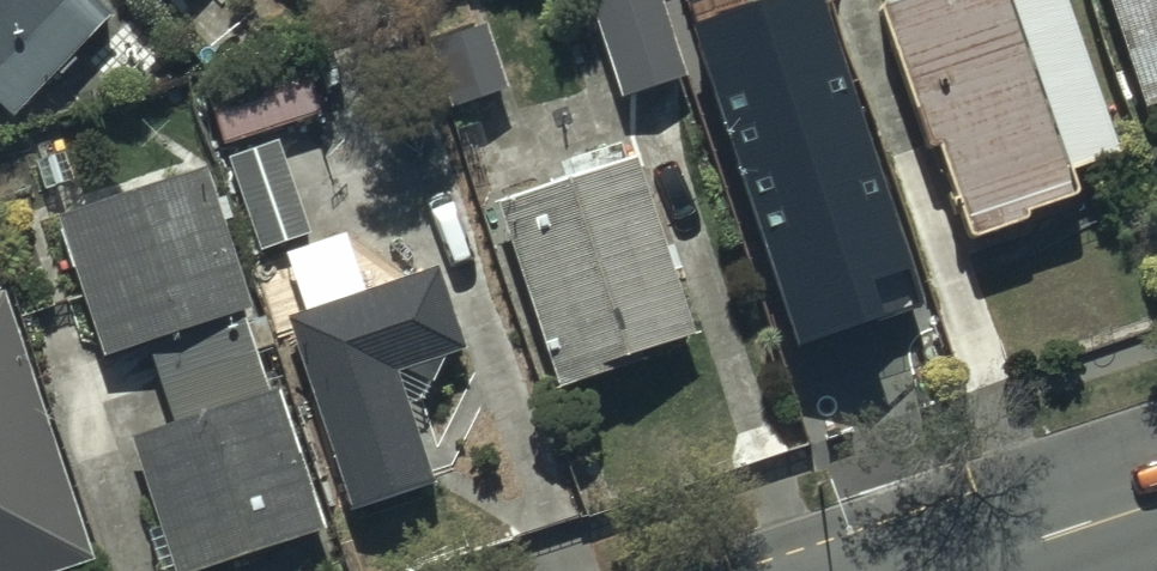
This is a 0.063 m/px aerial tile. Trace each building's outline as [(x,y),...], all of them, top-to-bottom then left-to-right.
[(82,0),(0,0),(0,114),(16,130),(114,32),(82,0)] [(592,16),(624,116),(684,97),(655,0),(646,0),(592,16)] [(827,0),(774,0),(692,27),(798,347),(928,304),(827,0)] [(875,22),(923,160),(933,156),(965,250),(1072,213),(1066,183),(1111,168),(1053,0),(941,0),(875,22)] [(1137,124),(1156,118),(1156,0),(1095,0),(1137,124)] [(509,109),(487,44),(436,63),(458,127),(509,109)] [(307,69),(207,98),(228,163),(328,132),(307,69)] [(694,355),(635,176),(499,220),(557,399),(694,355)] [(216,188),(60,237),(106,374),(261,327),(216,188)] [(354,527),(440,499),(398,389),(468,365),(442,278),(292,328),(354,527)] [(10,312),(0,315),(0,570),(98,570),(10,312)] [(137,458),(172,570),(264,570),(332,548),(289,407),(137,458)]
